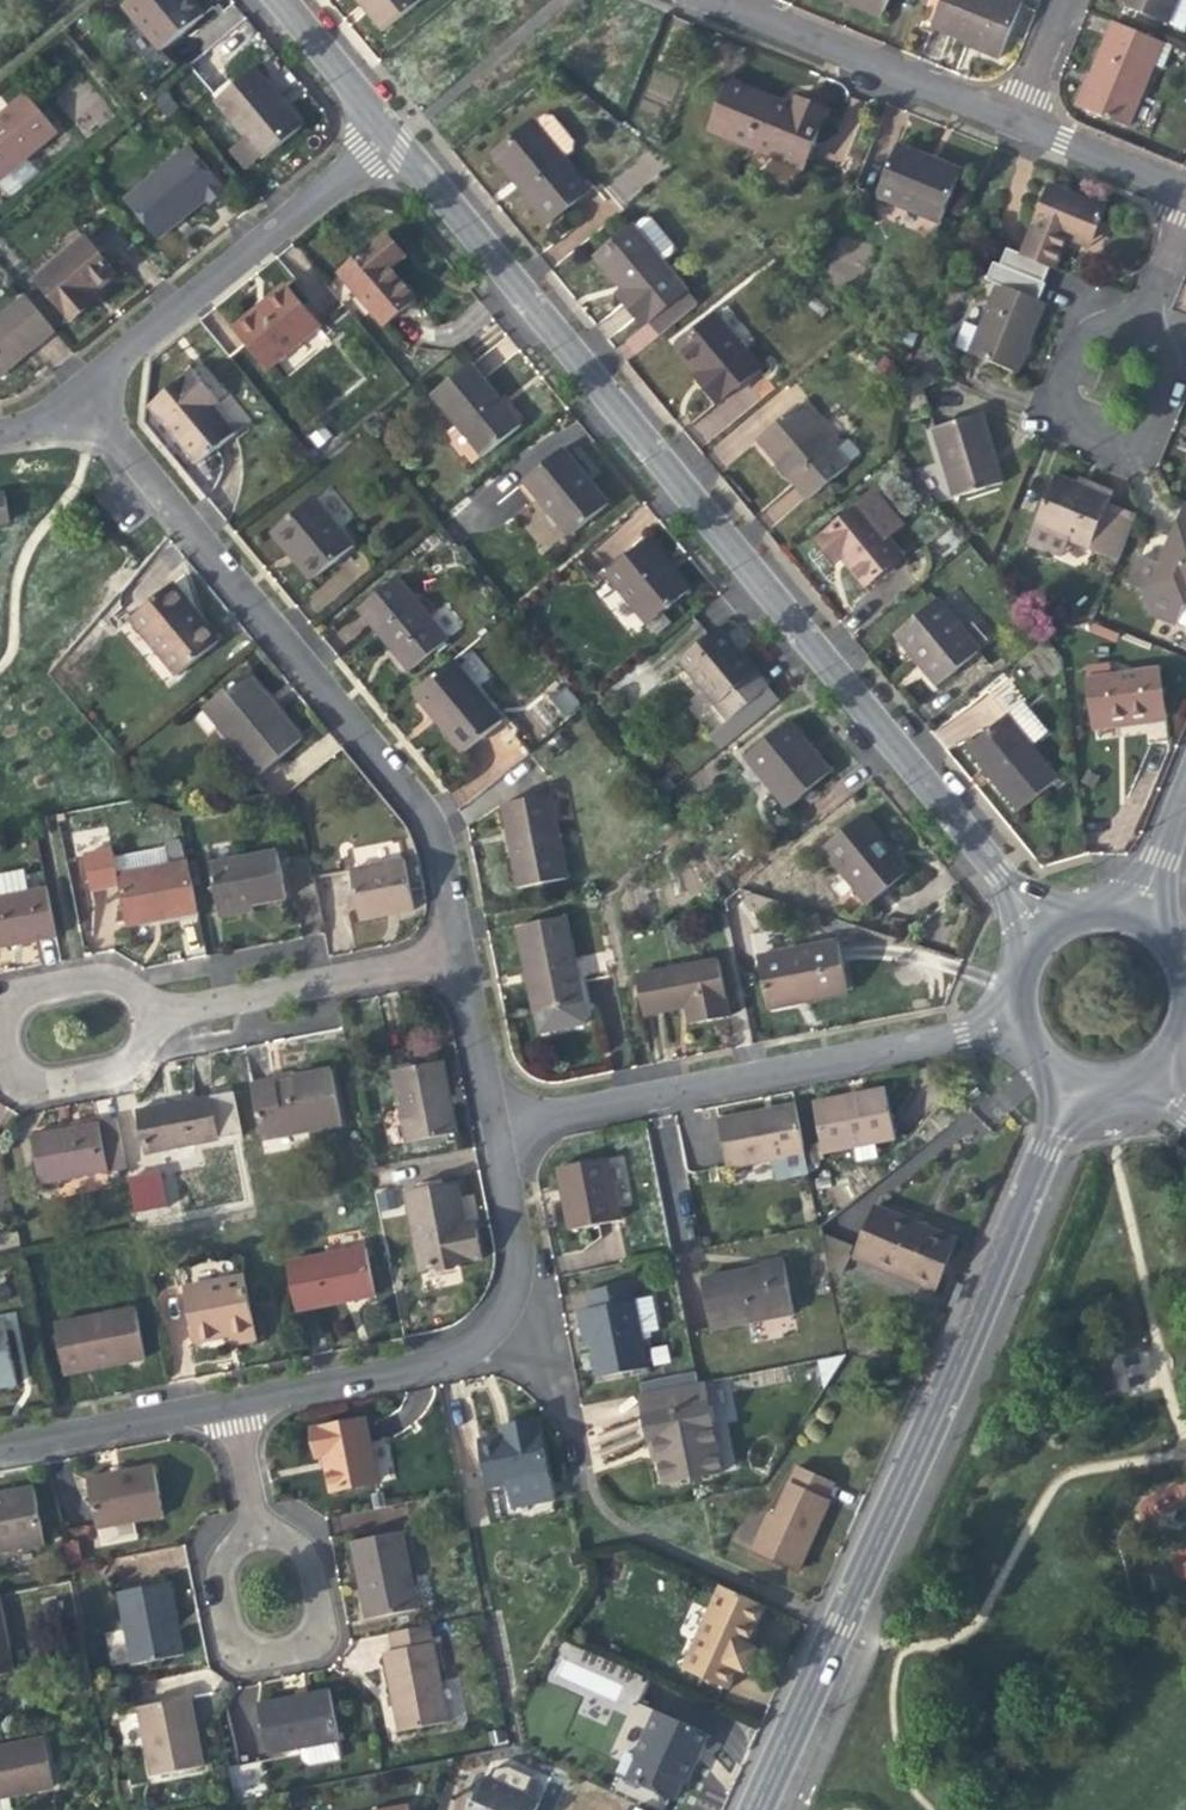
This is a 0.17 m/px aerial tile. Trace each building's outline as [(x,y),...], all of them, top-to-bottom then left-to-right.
[(203,16),(192,3),(190,0),(127,0),(121,4),(160,51),(203,16)] [(361,4),(383,31),(422,0),(358,0),(361,4)] [(850,4),(881,17),(888,0),(841,0),(850,4)] [(1022,2),(1018,0),(942,0),(932,25),(960,37),(968,41),(966,44),(999,58),(1022,2)] [(1179,0),(1122,0),(1119,5),(1169,26),(1169,24),(1179,0)] [(1169,24),(1185,31),(1185,0),(1179,0),(1169,24)] [(1166,41),(1114,20),(1101,51),(1090,79),(1096,82),(1084,110),(1130,128),(1166,41)] [(214,100),(245,139),(262,159),(302,126),(282,101),(254,67),(214,100)] [(711,131),(742,144),(763,94),(732,81),(711,131)] [(58,133),(26,93),(0,114),(0,180),(58,133)] [(783,102),(763,94),(742,144),(802,168),(825,110),(796,98),(793,106),(783,102)] [(533,121),(493,155),(523,190),(548,221),(588,188),(533,121)] [(247,172),(262,159),(245,139),(230,151),(247,172)] [(939,222),(958,178),(917,161),(921,153),(898,144),(877,196),(939,222)] [(189,145),(124,199),(157,239),(187,215),(206,199),(210,203),(226,190),(189,145)] [(937,159),(921,153),(917,161),(958,178),(961,169),(937,159)] [(1055,268),(1066,239),(1070,231),(1093,241),(1107,208),(1050,185),(1022,255),(1055,268)] [(645,216),(633,226),(663,262),(674,253),(675,244),(653,217),(645,216)] [(663,262),(633,226),(596,256),(623,289),(617,294),(629,309),(643,326),(649,321),(660,334),(697,304),(663,262)] [(385,231),(379,236),(400,262),(407,257),(385,231)] [(1092,244),(1093,241),(1070,231),(1066,239),(1090,249),(1092,244)] [(822,269),(850,285),(871,249),(843,233),(822,269)] [(392,269),(400,262),(379,236),(338,270),(383,325),(416,298),(401,280),(392,269)] [(85,238),(36,279),(71,321),(93,303),(88,297),(94,292),(115,274),(85,238)] [(321,326),(286,283),(260,304),(232,328),(267,370),(321,326)] [(1046,303),(998,284),(978,332),(964,326),(955,348),(1016,373),(1031,338),(1046,303)] [(54,332),(24,296),(0,316),(0,376),(54,332)] [(676,346),(697,371),(708,384),(703,388),(716,403),(760,367),(715,314),(676,346)] [(470,364),(432,395),(484,457),(521,426),(496,396),(470,364)] [(233,434),(214,411),(206,401),(214,394),(194,370),(174,386),(149,406),(197,464),(233,434)] [(697,381),(703,388),(708,384),(697,371),(692,375),(697,381)] [(222,404),(214,394),(206,401),(214,411),(222,404)] [(799,405),(756,440),(781,470),(806,501),(849,466),(799,405)] [(953,498),(1003,483),(992,447),(982,414),(932,429),(953,498)] [(563,449),(524,481),(569,536),(608,505),(585,477),(563,449)] [(453,508),(469,537),(528,504),(512,475),(453,508)] [(1114,492),(1099,486),(1096,492),(1078,484),(1056,475),(1026,546),(1057,559),(1065,540),(1090,550),(1088,553),(1103,559),(1123,511),(1109,505),(1114,492)] [(1080,478),(1078,484),(1096,492),(1099,486),(1091,483),(1080,478)] [(876,493),(860,506),(886,537),(902,524),(876,493)] [(271,533),(288,554),(294,548),(318,576),(354,547),(313,498),(271,533)] [(0,501),(0,526),(8,525),(5,500),(0,501)] [(1185,503),(1171,537),(1159,564),(1140,556),(1127,586),(1141,591),(1150,615),(1176,626),(1177,624),(1185,603),(1185,504),(1185,503)] [(865,587),(902,557),(886,537),(860,506),(817,541),(834,562),(840,557),(851,569),(865,587)] [(650,538),(605,574),(647,626),(692,590),(674,569),(650,538)] [(311,582),(318,576),(294,548),(288,554),(296,564),(311,582)] [(397,578),(359,609),(385,640),(411,672),(449,640),(397,578)] [(219,644),(194,614),(191,617),(188,612),(184,607),(187,605),(170,585),(128,620),(176,679),(219,644)] [(937,599),(894,635),(919,665),(937,686),(980,650),(937,599)] [(1177,624),(1185,628),(1185,603),(1177,624)] [(719,628),(679,661),(729,721),(740,734),(779,701),(753,669),(719,628)] [(454,660),(413,693),(438,724),(463,754),(503,721),(454,660)] [(1088,678),(1093,723),(1165,715),(1160,670),(1088,678)] [(302,740),(277,710),(273,714),(270,710),(266,704),(270,701),(246,672),(202,708),(258,776),(302,740)] [(551,695),(563,717),(580,708),(567,685),(551,695)] [(1007,715),(1032,745),(1046,733),(1021,703),(1007,715)] [(1032,745),(1007,715),(965,749),(991,780),(1018,812),(1059,778),(1032,745)] [(1166,721),(1165,715),(1093,723),(1093,729),(1126,725),(1166,721)] [(720,750),(740,734),(729,721),(710,737),(720,750)] [(789,721),(746,757),(788,809),(832,773),(809,745),(789,721)] [(551,796),(501,805),(510,849),(518,889),(568,880),(551,796)] [(865,815),(822,850),(867,906),(907,873),(889,850),(875,834),(879,831),(865,815)] [(208,867),(216,911),(250,905),(250,906),(262,904),(286,900),(277,854),(208,867)] [(385,917),(413,912),(403,860),(351,870),(361,922),(385,917)] [(197,914),(187,863),(116,877),(126,928),(161,921),(197,914)] [(46,888),(0,897),(0,950),(14,947),(56,940),(46,888)] [(252,914),(250,906),(250,905),(216,911),(218,921),(252,914)] [(567,918),(516,927),(525,974),(533,1014),(537,1014),(584,1005),(567,918)] [(768,1011),(794,1006),(792,996),(846,985),(837,942),(758,958),(768,1011)] [(643,1017),(684,1009),(687,1025),(706,1021),(728,1017),(717,962),(636,978),(643,1017)] [(848,995),(846,985),(792,996),(794,1006),(818,1001),(848,995)] [(588,1025),(584,1005),(537,1014),(541,1034),(588,1025)] [(406,1144),(456,1135),(450,1103),(442,1063),(392,1072),(406,1144)] [(329,1070),(291,1077),(292,1081),(285,1083),(277,1085),(276,1081),(251,1085),(262,1142),(340,1127),(329,1070)] [(847,1097),(813,1103),(823,1154),(895,1140),(886,1090),(847,1097)] [(172,1105),(137,1112),(146,1154),(217,1140),(209,1098),(172,1105)] [(805,1154),(795,1106),(758,1113),(718,1121),(728,1169),(805,1154)] [(125,1170),(115,1120),(73,1128),(31,1137),(41,1187),(125,1170)] [(1147,1154),(1147,1143),(1126,1144),(1127,1155),(1147,1154)] [(607,1159),(557,1168),(564,1202),(569,1231),(619,1222),(607,1159)] [(158,1167),(125,1175),(133,1213),(167,1206),(158,1167)] [(166,1201),(177,1199),(174,1167),(163,1169),(166,1201)] [(420,1271),(479,1259),(472,1222),(464,1223),(461,1212),(456,1185),(405,1195),(420,1271)] [(855,1258),(934,1290),(955,1239),(920,1225),(876,1207),(855,1258)] [(848,1270),(848,1239),(827,1239),(828,1271),(848,1270)] [(338,1305),(375,1298),(366,1249),(286,1264),(295,1313),(338,1305)] [(710,1331),(794,1315),(784,1260),(763,1264),(764,1268),(740,1273),(701,1280),(710,1331)] [(219,1340),(227,1338),(254,1333),(243,1278),(185,1289),(196,1344),(219,1340)] [(963,1286),(956,1283),(947,1305),(954,1308),(963,1286)] [(589,1310),(634,1302),(631,1284),(586,1292),(589,1310)] [(634,1302),(639,1334),(657,1331),(652,1299),(634,1302)] [(639,1334),(634,1302),(589,1310),(585,1311),(591,1346),(593,1354),(597,1378),(646,1370),(639,1334)] [(135,1309),(54,1325),(64,1377),(103,1369),(145,1361),(135,1309)] [(583,1347),(591,1346),(585,1311),(577,1312),(583,1347)] [(15,1376),(4,1321),(0,1322),(0,1379),(15,1376)] [(256,1341),(254,1333),(227,1338),(229,1346),(256,1341)] [(1150,1386),(1150,1353),(1108,1353),(1108,1385),(1150,1386)] [(15,1376),(0,1379),(0,1390),(17,1387),(15,1376)] [(704,1384),(640,1396),(646,1429),(649,1443),(655,1442),(664,1485),(721,1474),(704,1384)] [(366,1420),(311,1431),(316,1459),(324,1457),(327,1471),(331,1492),(378,1483),(366,1420)] [(489,1488),(506,1485),(547,1478),(537,1422),(508,1427),(509,1437),(501,1438),(480,1442),(489,1488)] [(499,1428),(501,1438),(509,1437),(508,1427),(504,1428),(499,1428)] [(118,1474),(86,1480),(96,1530),(162,1517),(153,1467),(118,1474)] [(771,1513),(753,1552),(796,1571),(813,1534),(828,1500),(825,1499),(832,1483),(799,1468),(777,1516),(771,1513)] [(551,1501),(547,1478),(506,1485),(510,1508),(551,1501)] [(7,1492),(8,1500),(0,1501),(0,1553),(44,1544),(33,1487),(7,1492)] [(8,1500),(7,1492),(0,1493),(0,1501),(8,1500)] [(403,1532),(351,1542),(359,1581),(366,1620),(418,1610),(403,1532)] [(169,1583),(118,1593),(132,1666),(183,1656),(175,1616),(169,1583)] [(680,1674),(726,1695),(734,1699),(747,1672),(758,1647),(750,1643),(765,1608),(719,1587),(680,1674)] [(14,1673),(0,1605),(0,1676),(14,1673)] [(388,1634),(391,1653),(434,1644),(431,1626),(388,1634)] [(449,1723),(434,1644),(391,1653),(383,1654),(389,1690),(398,1733),(449,1723)] [(726,1695),(680,1674),(673,1690),(719,1711),(726,1695)] [(134,1684),(117,1687),(121,1705),(138,1702),(134,1684)] [(292,1698),(257,1705),(266,1756),(339,1741),(329,1691),(292,1698)] [(189,1697),(138,1707),(152,1778),(203,1768),(195,1726),(189,1697)] [(612,1748),(630,1756),(636,1759),(657,1712),(633,1702),(612,1748)] [(709,1736),(657,1712),(636,1759),(630,1756),(620,1778),(674,1802),(683,1782),(688,1784),(697,1763),(709,1736)] [(0,1747),(0,1799),(10,1797),(53,1788),(43,1739),(0,1747)] [(540,1804),(484,1780),(477,1796),(473,1794),(470,1800),(469,1809),(537,1809),(540,1804)] [(10,1797),(0,1799),(0,1809),(12,1809),(10,1797)]
